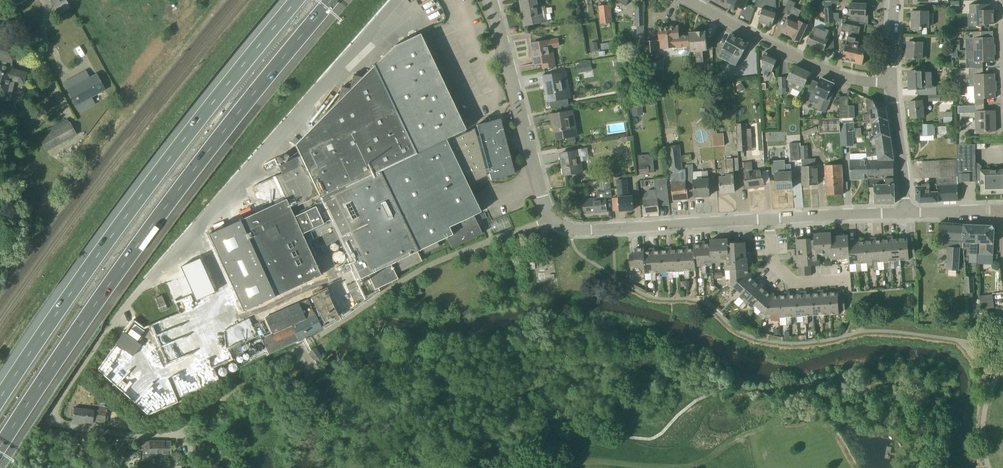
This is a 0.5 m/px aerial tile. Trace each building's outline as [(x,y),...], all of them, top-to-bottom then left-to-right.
[(58,13),(70,7),(67,0),(51,0),(58,13)] [(537,7),(536,0),(521,0),(525,25),(547,22),(545,6),(537,7)] [(728,2),(744,9),(748,0),(729,0),(728,2)] [(776,0),(758,0),(756,6),(763,9),(759,22),(767,24),(767,25),(772,27),(776,16),(777,11),(776,0)] [(794,7),(796,3),(790,0),(789,0),(783,13),(790,16),(782,32),(792,37),(794,38),(793,39),(795,42),(798,41),(799,40),(800,41),(808,25),(797,20),(802,11),(794,7)] [(833,8),(832,8),(832,2),(825,3),(826,8),(825,8),(826,24),(834,23),(833,8)] [(867,15),(867,12),(867,4),(850,3),(850,16),(851,16),(850,21),(868,25),(869,15),(867,15)] [(990,4),(978,4),(970,5),(970,14),(975,14),(975,27),(985,26),(985,25),(994,24),(994,10),(990,10),(990,4)] [(613,22),(611,5),(599,6),(601,24),(613,22)] [(644,5),(635,6),(636,26),(644,26),(644,5)] [(912,11),(912,28),(912,29),(923,30),(923,28),(928,28),(928,25),(933,25),(934,13),(929,13),(929,12),(912,11)] [(851,25),(843,23),(841,30),(849,32),(848,37),(848,36),(846,44),(842,44),(840,51),(845,52),(843,60),(844,60),(845,60),(845,61),(850,62),(851,62),(855,63),(856,63),(858,65),(861,64),(862,64),(863,65),(867,47),(859,45),(859,42),(856,41),(856,38),(857,33),(859,34),(861,27),(851,25)] [(690,52),(687,36),(679,37),(678,27),(660,28),(661,49),(679,48),(679,52),(679,53),(680,54),(681,55),(683,55),(685,56),(687,55),(689,55),(690,53),(690,52)] [(827,29),(826,32),(817,28),(814,33),(812,32),(808,43),(825,50),(829,39),(828,39),(832,31),(827,29)] [(708,50),(707,40),(706,31),(689,33),(690,36),(687,36),(690,52),(690,53),(691,52),(696,51),(697,63),(704,62),(703,51),(708,50)] [(994,49),(994,44),(994,37),(982,38),(982,32),(973,32),(974,50),(994,49)] [(468,184),(486,176),(476,136),(474,128),(466,133),(464,130),(466,129),(421,34),(420,33),(395,45),(362,77),(353,75),(350,89),(342,87),(338,101),(295,144),(301,156),(279,166),(282,173),(276,176),(286,198),(240,219),(239,219),(239,220),(207,234),(208,235),(242,308),(274,294),(275,296),(321,275),(306,242),(320,235),(326,246),(330,248),(330,249),(331,250),(332,251),(333,251),(334,251),(335,251),(336,251),(337,250),(337,249),(338,249),(338,248),(338,247),(342,245),(359,280),(370,276),(372,280),(376,288),(397,278),(395,274),(422,261),(417,251),(422,248),(425,253),(439,246),(437,241),(447,237),(452,248),(482,233),(473,215),(481,212),(468,184)] [(741,58),(749,43),(731,34),(723,48),(724,48),(719,57),(736,66),(741,58)] [(543,69),(556,67),(553,48),(560,47),(559,39),(548,41),(547,41),(532,44),(535,64),(542,63),(543,69)] [(657,40),(645,41),(646,56),(658,54),(657,40)] [(907,59),(927,60),(927,50),(925,50),(925,43),(908,42),(907,59)] [(8,58),(10,59),(13,60),(17,47),(13,46),(2,43),(0,43),(0,56),(8,58)] [(984,68),(983,68),(983,62),(994,62),(994,49),(974,50),(974,68),(984,68)] [(768,53),(765,52),(762,61),(762,68),(764,69),(762,73),(764,74),(763,77),(766,78),(769,71),(772,72),(778,59),(768,54),(768,53)] [(579,72),(593,71),(593,61),(578,62),(579,72)] [(0,65),(0,93),(6,95),(8,86),(13,87),(15,81),(24,83),(26,73),(12,70),(13,68),(0,65)] [(804,86),(810,73),(794,66),(788,79),(789,87),(801,92),(804,86)] [(984,74),(984,68),(974,68),(975,86),(995,86),(995,74),(984,74)] [(705,83),(714,82),(712,71),(704,72),(705,83)] [(715,82),(728,81),(727,71),(714,72),(715,82)] [(919,89),(924,89),(925,89),(925,88),(933,88),(933,72),(924,72),(924,71),(910,71),(910,89),(916,89),(917,90),(919,90),(919,89)] [(569,105),(568,98),(570,98),(566,72),(541,76),(542,84),(545,83),(548,101),(550,101),(552,108),(569,105)] [(831,92),(834,84),(821,78),(819,83),(813,80),(808,91),(813,93),(809,100),(817,104),(815,109),(825,113),(834,93),(831,92)] [(63,96),(72,112),(101,96),(92,80),(63,96)] [(742,82),(736,86),(740,93),(746,89),(742,82)] [(975,105),(984,105),(984,99),(995,98),(995,86),(975,86),(975,105)] [(648,94),(649,105),(657,104),(656,93),(648,94)] [(840,97),(840,118),(848,118),(848,96),(840,97)] [(864,123),(872,122),(888,119),(886,106),(868,99),(867,101),(869,114),(864,115),(864,123)] [(909,102),(911,119),(925,117),(923,101),(909,102)] [(996,131),(995,131),(994,119),(996,119),(996,110),(985,111),(984,105),(975,105),(976,132),(996,131)] [(632,107),(633,116),(643,115),(642,106),(632,107)] [(576,142),(575,136),(577,136),(573,111),(551,115),(553,124),(554,123),(557,139),(566,138),(567,143),(576,142)] [(953,112),(944,112),(944,123),(953,123),(953,112)] [(76,136),(66,119),(43,131),(45,135),(39,139),(46,152),(76,136)] [(479,135),(476,136),(486,176),(489,174),(491,180),(515,174),(514,173),(515,173),(508,147),(505,136),(501,119),(500,119),(477,125),(479,135)] [(876,138),(890,136),(888,119),(872,122),(873,131),(865,132),(866,140),(876,139),(876,138)] [(853,122),(840,125),(841,147),(854,146),(853,131),(855,131),(854,127),(853,127),(853,122)] [(747,123),(736,124),(738,151),(753,151),(751,129),(747,129),(747,123)] [(935,135),(934,124),(923,124),(923,135),(935,135)] [(804,137),(815,133),(819,131),(817,126),(802,132),(804,137)] [(714,147),(725,146),(724,136),(724,133),(717,134),(717,131),(713,132),(714,147)] [(800,160),(800,159),(799,136),(790,136),(791,161),(800,160)] [(818,166),(816,166),(815,159),(809,159),(808,146),(801,146),(801,136),(799,136),(800,159),(802,159),(802,167),(803,185),(818,185),(818,167),(818,166)] [(867,151),(892,148),(890,136),(876,138),(876,139),(877,144),(866,146),(867,151)] [(1002,194),(1002,169),(982,170),(982,166),(979,163),(976,163),(975,144),(957,145),(958,160),(957,160),(958,185),(958,182),(976,182),(976,185),(980,185),(981,195),(1002,194)] [(687,178),(686,169),(683,169),(681,145),(668,146),(665,147),(666,157),(669,157),(671,168),(674,171),(674,173),(672,174),(673,182),(672,182),(674,201),(689,200),(688,189),(686,189),(686,181),(687,178)] [(879,160),(894,159),(892,148),(867,151),(867,157),(878,156),(879,160)] [(561,154),(564,175),(583,172),(579,150),(561,154)] [(851,179),(868,179),(867,160),(866,153),(850,153),(851,179)] [(959,201),(959,200),(958,185),(957,160),(948,160),(948,155),(942,155),(942,161),(923,161),(923,178),(937,177),(937,183),(917,184),(917,194),(917,200),(920,202),(925,202),(938,202),(938,201),(959,201)] [(736,192),(734,171),(739,170),(739,158),(725,159),(727,178),(720,179),(721,193),(723,193),(723,194),(728,193),(728,192),(736,192)] [(874,179),(875,204),(895,203),(894,180),(894,171),(894,159),(879,160),(867,160),(868,179),(874,179)] [(744,173),(746,188),(764,186),(762,170),(753,171),(752,162),(744,163),(746,173),(744,173)] [(650,174),(649,164),(639,165),(640,175),(650,174)] [(687,178),(694,177),(693,164),(686,165),(686,169),(687,178)] [(785,173),(776,174),(777,189),(793,188),(792,172),(791,164),(785,165),(785,173)] [(844,194),(842,164),(825,165),(827,195),(844,194)] [(710,196),(709,180),(708,171),(702,171),(703,180),(694,180),(695,197),(710,196)] [(608,212),(607,198),(611,198),(610,179),(603,180),(604,190),(596,191),(597,198),(583,199),(585,214),(608,212)] [(634,196),(629,197),(628,179),(617,180),(618,192),(620,211),(635,210),(634,196)] [(659,209),(666,208),(665,197),(657,198),(643,200),(645,214),(660,212),(659,209)] [(963,248),(964,224),(940,223),(939,244),(949,245),(947,270),(959,271),(960,248),(963,248)] [(975,242),(976,225),(972,225),(964,224),(963,248),(964,248),(964,247),(969,248),(969,254),(977,255),(978,242),(975,242)] [(994,244),(995,226),(991,225),(976,225),(975,242),(978,242),(977,255),(978,255),(978,254),(993,255),(994,244)] [(849,243),(849,242),(849,235),(843,236),(842,234),(837,234),(837,236),(832,237),(832,232),(825,233),(825,231),(820,231),(820,233),(814,234),(814,238),(797,239),(798,249),(794,249),(794,261),(797,261),(798,267),(799,267),(799,266),(805,266),(811,266),(821,265),(820,256),(832,255),(833,260),(850,258),(849,243)] [(882,240),(884,262),(890,261),(890,265),(895,265),(895,261),(892,261),(891,237),(891,236),(888,236),(888,240),(882,240)] [(891,236),(891,237),(892,261),(895,261),(895,265),(895,269),(901,268),(901,260),(899,239),(894,239),(893,236),(891,236)] [(726,271),(731,270),(749,269),(748,263),(751,263),(750,252),(746,252),(746,242),(729,243),(728,239),(722,239),(722,237),(717,237),(717,240),(711,240),(711,244),(712,263),(713,263),(725,262),(726,271)] [(867,263),(873,262),(874,266),(878,266),(878,262),(876,262),(874,237),(871,238),(871,241),(865,241),(867,263)] [(877,237),(874,237),(876,262),(878,262),(884,262),(882,240),(877,241),(877,237)] [(899,239),(901,260),(910,260),(909,256),(915,256),(915,244),(908,244),(908,238),(899,239)] [(854,242),(849,243),(850,258),(850,264),(857,264),(857,268),(862,267),(861,263),(859,264),(857,239),(854,239),(854,242)] [(859,264),(861,263),(867,263),(865,241),(860,242),(860,239),(857,239),(859,264)] [(704,266),(702,242),(702,241),(700,241),(700,245),(694,245),(694,249),(695,266),(696,266),(702,266),(704,266)] [(702,242),(704,266),(706,266),(713,265),(713,263),(712,263),(711,244),(706,244),(705,241),(702,241),(702,242)] [(683,250),(678,250),(679,271),(685,271),(687,271),(686,246),(683,246),(683,250)] [(686,246),(687,271),(690,271),(696,270),(696,266),(695,266),(694,249),(689,249),(689,246),(686,246)] [(662,272),(668,272),(671,272),(669,248),(669,247),(666,247),(666,251),(661,251),(662,272)] [(669,248),(671,272),(673,272),(679,271),(678,250),(672,250),(672,247),(669,247),(669,248)] [(646,269),(645,252),(644,248),(635,249),(636,255),(629,255),(630,267),(636,267),(636,270),(645,270),(646,269)] [(645,273),(652,273),(654,273),(652,249),(652,248),(650,248),(650,252),(645,252),(646,269),(645,270),(645,273)] [(652,249),(654,273),(656,273),(662,272),(661,251),(655,251),(655,248),(652,248),(652,249)] [(332,257),(332,258),(332,259),(333,260),(333,261),(334,262),(335,263),(336,263),(337,264),(338,264),(339,264),(340,263),(341,263),(342,262),(343,261),(344,260),(344,259),(344,258),(344,257),(344,255),(343,254),(342,253),(341,253),(340,252),(339,252),(338,252),(337,252),(336,252),(335,253),(334,253),(333,254),(333,255),(332,257)] [(219,299),(203,257),(181,265),(185,276),(169,282),(181,313),(219,299)] [(731,279),(728,279),(728,286),(749,276),(749,273),(749,269),(731,270),(731,279)] [(749,276),(728,286),(733,291),(736,288),(742,294),(754,281),(751,278),(749,276)] [(973,277),(966,277),(967,292),(974,292),(973,277)] [(742,304),(745,307),(748,304),(746,302),(760,286),(754,281),(742,294),(740,296),(740,297),(734,303),(739,307),(742,304)] [(330,289),(331,291),(332,293),(335,299),(337,302),(341,312),(355,306),(344,282),(330,289)] [(356,282),(347,286),(354,302),(364,297),(356,282)] [(492,282),(479,286),(484,301),(496,297),(492,282)] [(753,308),(755,305),(767,292),(763,288),(760,286),(746,302),(748,304),(753,308)] [(332,293),(331,291),(329,293),(326,288),(313,294),(314,296),(311,298),(323,323),(338,315),(332,304),(331,301),(328,296),(330,296),(329,294),(332,293)] [(759,314),(765,318),(772,296),(770,294),(767,292),(755,305),(762,311),(759,314)] [(845,298),(839,298),(838,292),(830,293),(831,314),(840,314),(839,310),(845,310),(845,298)] [(822,315),(825,315),(831,314),(830,293),(824,293),(821,294),(822,315)] [(807,294),(804,295),(806,316),(808,316),(814,315),(813,294),(807,294)] [(814,315),(820,315),(822,315),(821,294),(818,294),(813,294),(814,315)] [(161,311),(167,309),(162,295),(155,297),(161,311)] [(780,317),(787,317),(788,317),(787,295),(785,296),(779,296),(780,314),(780,317)] [(790,295),(787,295),(788,317),(791,317),(797,316),(796,295),(790,295)] [(797,316),(803,316),(806,316),(804,295),(802,295),(796,295),(797,316)] [(775,296),(772,296),(765,318),(771,318),(771,314),(780,314),(779,296),(775,296)] [(982,310),(982,309),(994,308),(993,299),(980,301),(982,310)] [(322,329),(315,313),(306,318),(299,302),(265,318),(272,333),(261,337),(269,354),(303,338),(322,329)] [(155,323),(170,362),(195,352),(179,341),(179,339),(172,342),(175,344),(178,351),(173,352),(170,345),(172,343),(167,339),(169,337),(165,334),(179,315),(155,323)] [(309,352),(314,360),(321,356),(315,348),(309,352)] [(93,421),(105,422),(106,411),(74,408),(73,421),(93,423),(93,421)] [(171,441),(149,441),(143,441),(143,449),(142,459),(143,467),(151,467),(151,464),(155,464),(155,460),(156,460),(157,457),(171,456),(171,441)]
